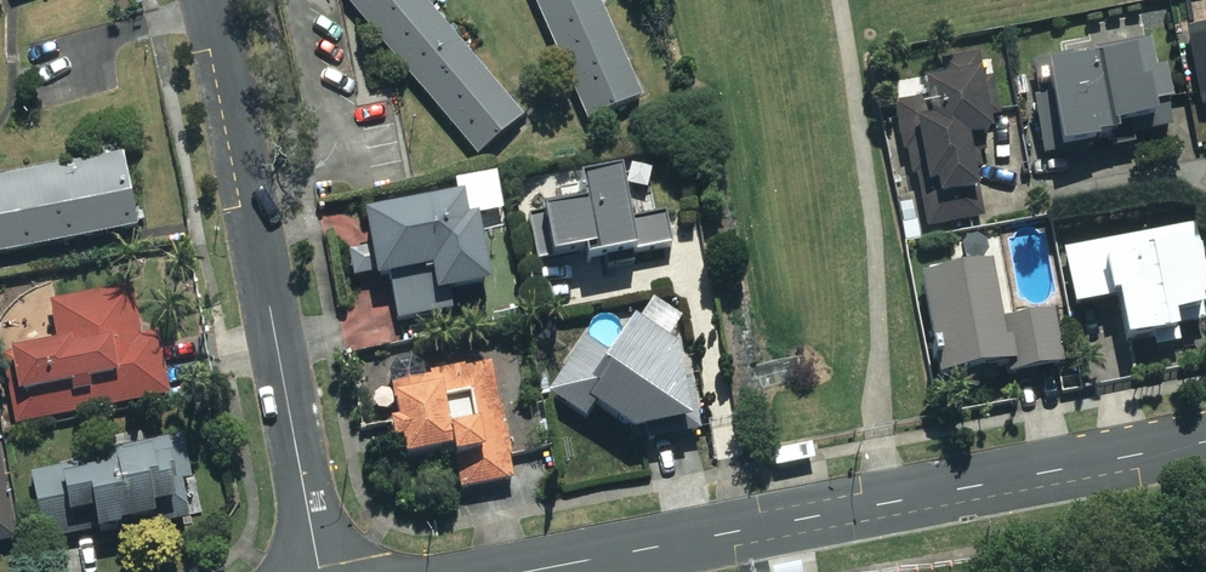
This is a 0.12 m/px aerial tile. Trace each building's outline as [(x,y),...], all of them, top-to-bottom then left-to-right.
[(426,0),(354,0),(477,149),(520,114),(426,0)] [(604,0),(539,0),(590,116),(645,92),(604,0)] [(1192,29),(1205,104),(1205,26),(1192,29)] [(1170,124),(1154,38),(1043,58),(1059,144),(1170,124)] [(932,225),(990,214),(975,136),(1001,131),(986,55),(930,65),(935,95),(900,102),(914,175),(922,173),(932,225)] [(0,178),(0,254),(143,228),(129,154),(0,178)] [(679,250),(671,213),(639,219),(629,168),(593,175),(599,205),(534,217),(542,259),(595,249),(598,266),(679,250)] [(462,309),(458,288),(499,280),(485,213),(476,215),(471,192),(371,212),(384,277),(394,275),(403,320),(462,309)] [(1205,279),(1205,242),(1203,223),(1069,248),(1079,302),(1129,293),(1138,337),(1205,325),(1205,282),(1205,279)] [(1069,364),(1058,311),(1013,320),(1001,264),(928,279),(948,376),(1014,362),(1017,375),(1069,364)] [(137,286),(54,302),(63,348),(11,357),(24,420),(176,390),(164,328),(146,331),(137,286)] [(638,400),(652,398),(655,422),(690,413),(682,364),(638,333),(619,358),(593,341),(570,375),(574,377),(562,394),(591,415),(604,397),(628,413),(638,400)] [(496,363),(397,384),(412,455),(457,446),(466,489),(520,478),(496,363)] [(22,538),(0,427),(0,543),(22,538)] [(186,437),(36,472),(53,542),(202,507),(186,437)]
